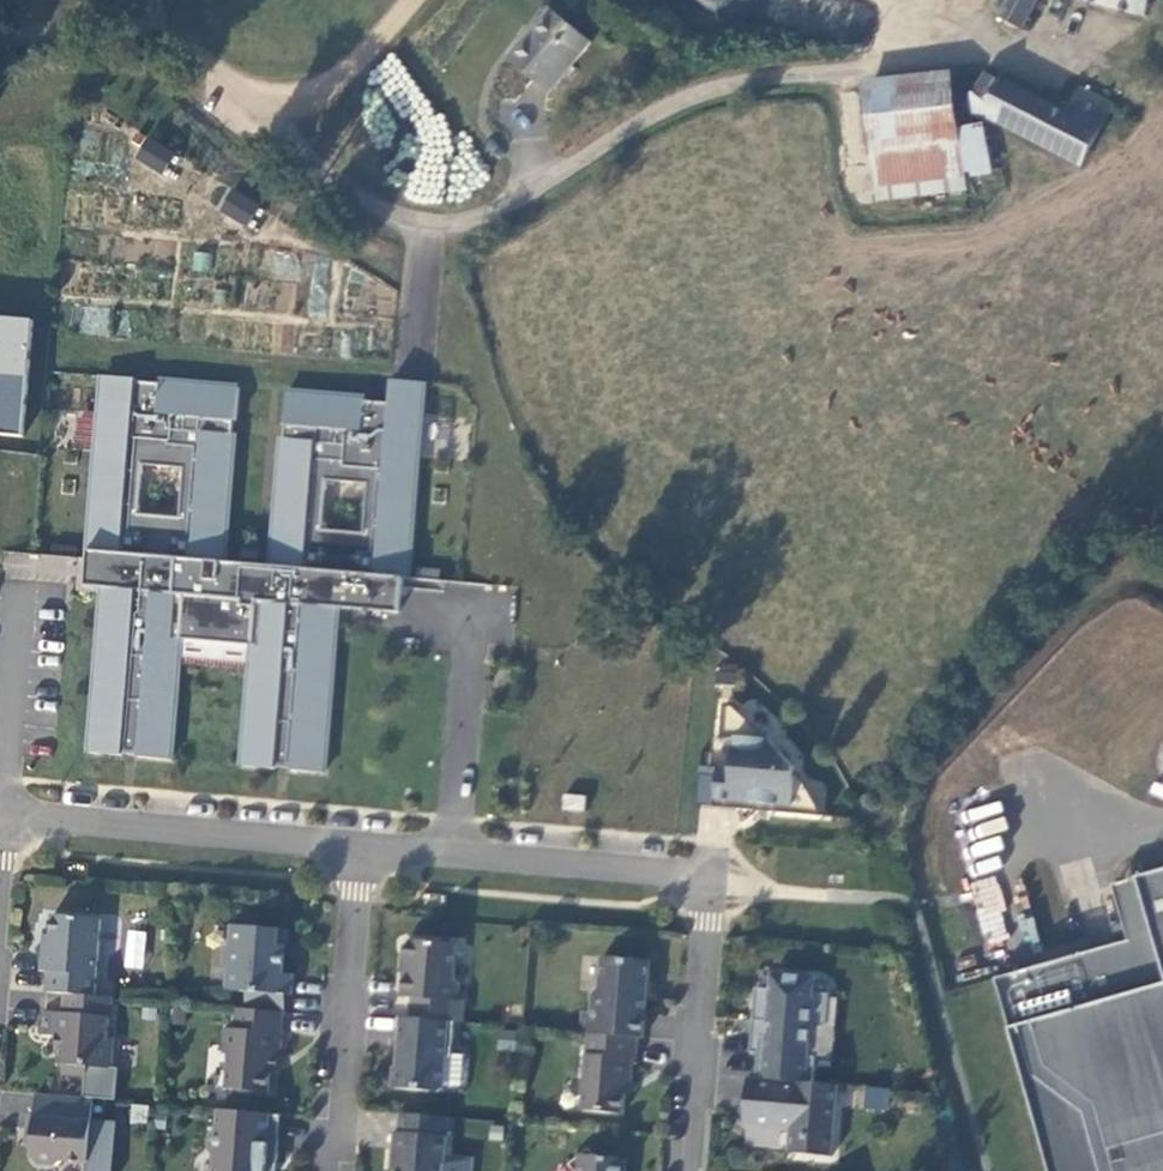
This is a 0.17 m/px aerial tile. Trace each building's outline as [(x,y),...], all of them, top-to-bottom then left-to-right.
[(771,25),(779,0),(718,0),(716,6),(771,25)] [(996,12),(1017,26),(1032,0),(1003,0),(996,12)] [(1144,14),(1148,0),(1090,0),(1144,14)] [(553,91),(591,44),(554,10),(510,57),(553,91)] [(864,82),(865,93),(951,81),(950,69),(864,82)] [(1002,83),(983,71),(966,107),(987,119),(992,113),(1082,162),(1113,102),(1080,85),(1065,110),(1006,79),(1002,83)] [(951,81),(865,93),(872,142),(958,130),(958,128),(951,81)] [(958,130),(872,142),(878,185),(988,168),(981,125),(958,128),(958,130)] [(174,153),(146,136),(133,158),(161,175),(174,153)] [(258,206),(230,189),(217,211),(245,228),(258,206)] [(22,435),(32,318),(0,315),(0,433),(22,435)] [(136,378),(103,376),(85,587),(104,588),(90,754),(123,756),(123,754),(138,756),(138,758),(171,761),(180,656),(182,640),(253,646),(252,663),(243,767),(275,770),(276,768),(292,769),(291,771),(324,774),(338,609),(399,614),(402,579),(406,579),(423,382),(407,381),(390,380),(389,403),(365,401),(365,398),(286,391),(283,424),(284,425),(283,438),(281,437),(271,565),(223,562),(234,433),(232,433),(233,420),(235,420),(238,387),(159,380),(159,383),(136,381),(136,378)] [(75,444),(87,445),(90,412),(79,411),(75,444)] [(182,640),(180,656),(252,663),(253,646),(182,640)] [(734,707),(725,706),(722,738),(735,739),(733,771),(718,769),(715,808),(754,811),(755,793),(764,793),(764,796),(771,804),(770,813),(824,818),(799,774),(769,740),(734,707)] [(755,793),(754,811),(770,813),(771,804),(764,796),(764,793),(755,793)] [(587,798),(566,796),(564,811),(586,813),(587,798)] [(1145,874),(1162,941),(1162,869),(1145,874)] [(1087,966),(1090,979),(1093,987),(1097,1001),(1109,998),(1120,995),(1139,989),(1144,988),(1153,986),(1158,984),(1162,983),(1162,941),(1145,874),(1120,881),(1139,952),(1106,961),(1087,966)] [(102,920),(54,916),(51,948),(44,948),(42,972),(49,972),(47,993),(66,994),(95,997),(102,920)] [(281,930),(233,926),(231,948),(225,948),(223,968),(229,968),(227,990),(249,992),(287,996),(293,996),(294,976),(284,975),(287,947),(279,947),(281,930)] [(142,969),(145,930),(126,928),(123,967),(142,969)] [(457,945),(410,941),(405,945),(404,957),(409,963),(408,973),(405,974),(403,998),(413,999),(412,1019),(454,1023),(463,1024),(465,1002),(459,1002),(460,986),(455,979),(457,945)] [(1002,973),(1010,1002),(1011,1006),(1021,1042),(1029,1069),(1035,1093),(1042,1118),(1052,1153),(1054,1160),(1056,1168),(1057,1170),(1162,1170),(1162,983),(1158,984),(1153,986),(1144,988),(1139,989),(1120,995),(1109,998),(1097,1001),(1093,987),(1090,979),(1087,966),(1082,951),(1048,960),(1038,963),(1032,965),(1027,966),(1024,967),(1021,968),(1019,968),(1013,970),(1002,973)] [(592,1014),(583,1013),(581,1034),(589,1035),(638,1039),(643,1040),(650,963),(603,958),(600,988),(593,994),(592,1014)] [(780,976),(773,975),(771,991),(778,991),(780,976)] [(771,991),(756,989),(753,1022),(761,1023),(759,1055),(757,1079),(814,1084),(816,1058),(808,1058),(811,1027),(826,1028),(829,996),(814,994),(807,993),(809,978),(780,976),(778,991),(771,991)] [(816,979),(809,978),(807,993),(814,994),(816,979)] [(287,996),(249,992),(247,1010),(283,1014),(286,1014),(287,996)] [(66,994),(64,1014),(45,1012),(43,1034),(63,1036),(60,1065),(64,1065),(63,1074),(87,1076),(88,1067),(113,1069),(116,1039),(108,1039),(110,1019),(112,1019),(114,999),(95,997),(66,994)] [(240,1010),(238,1031),(227,1030),(225,1051),(231,1052),(227,1090),(268,1093),(271,1069),(276,1069),(277,1056),(287,1057),(289,1035),(281,1034),(283,1014),(247,1010),(240,1010)] [(412,1019),(399,1018),(397,1041),(400,1041),(398,1069),(394,1068),(393,1089),(439,1093),(444,1089),(446,1062),(451,1058),(454,1023),(412,1019)] [(761,1023),(753,1022),(751,1053),(759,1055),(761,1023)] [(582,1112),(623,1116),(625,1084),(631,1085),(633,1061),(636,1061),(638,1039),(589,1035),(582,1112)] [(757,1079),(748,1079),(744,1126),(786,1130),(789,1127),(795,1134),(792,1137),(790,1155),(832,1158),(838,1086),(814,1084),(757,1079)] [(866,1087),(864,1107),(887,1109),(889,1089),(866,1087)] [(37,1095),(35,1117),(30,1116),(28,1137),(34,1137),(32,1158),(37,1164),(57,1166),(64,1160),(89,1163),(91,1125),(94,1100),(37,1095)] [(220,1111),(218,1133),(212,1133),(210,1151),(216,1157),(214,1170),(267,1170),(268,1160),(278,1161),(280,1139),(270,1138),(272,1115),(220,1111)] [(449,1118),(402,1114),(399,1133),(395,1133),(393,1156),(398,1157),(396,1170),(445,1170),(449,1118)] [(282,1116),(272,1115),(270,1138),(280,1139),(282,1116)] [(89,1163),(88,1170),(115,1170),(118,1127),(91,1125),(89,1163)] [(629,1160),(596,1157),(589,1149),(569,1166),(574,1170),(628,1170),(629,1160)] [(268,1160),(267,1170),(277,1170),(278,1161),(268,1160)]
